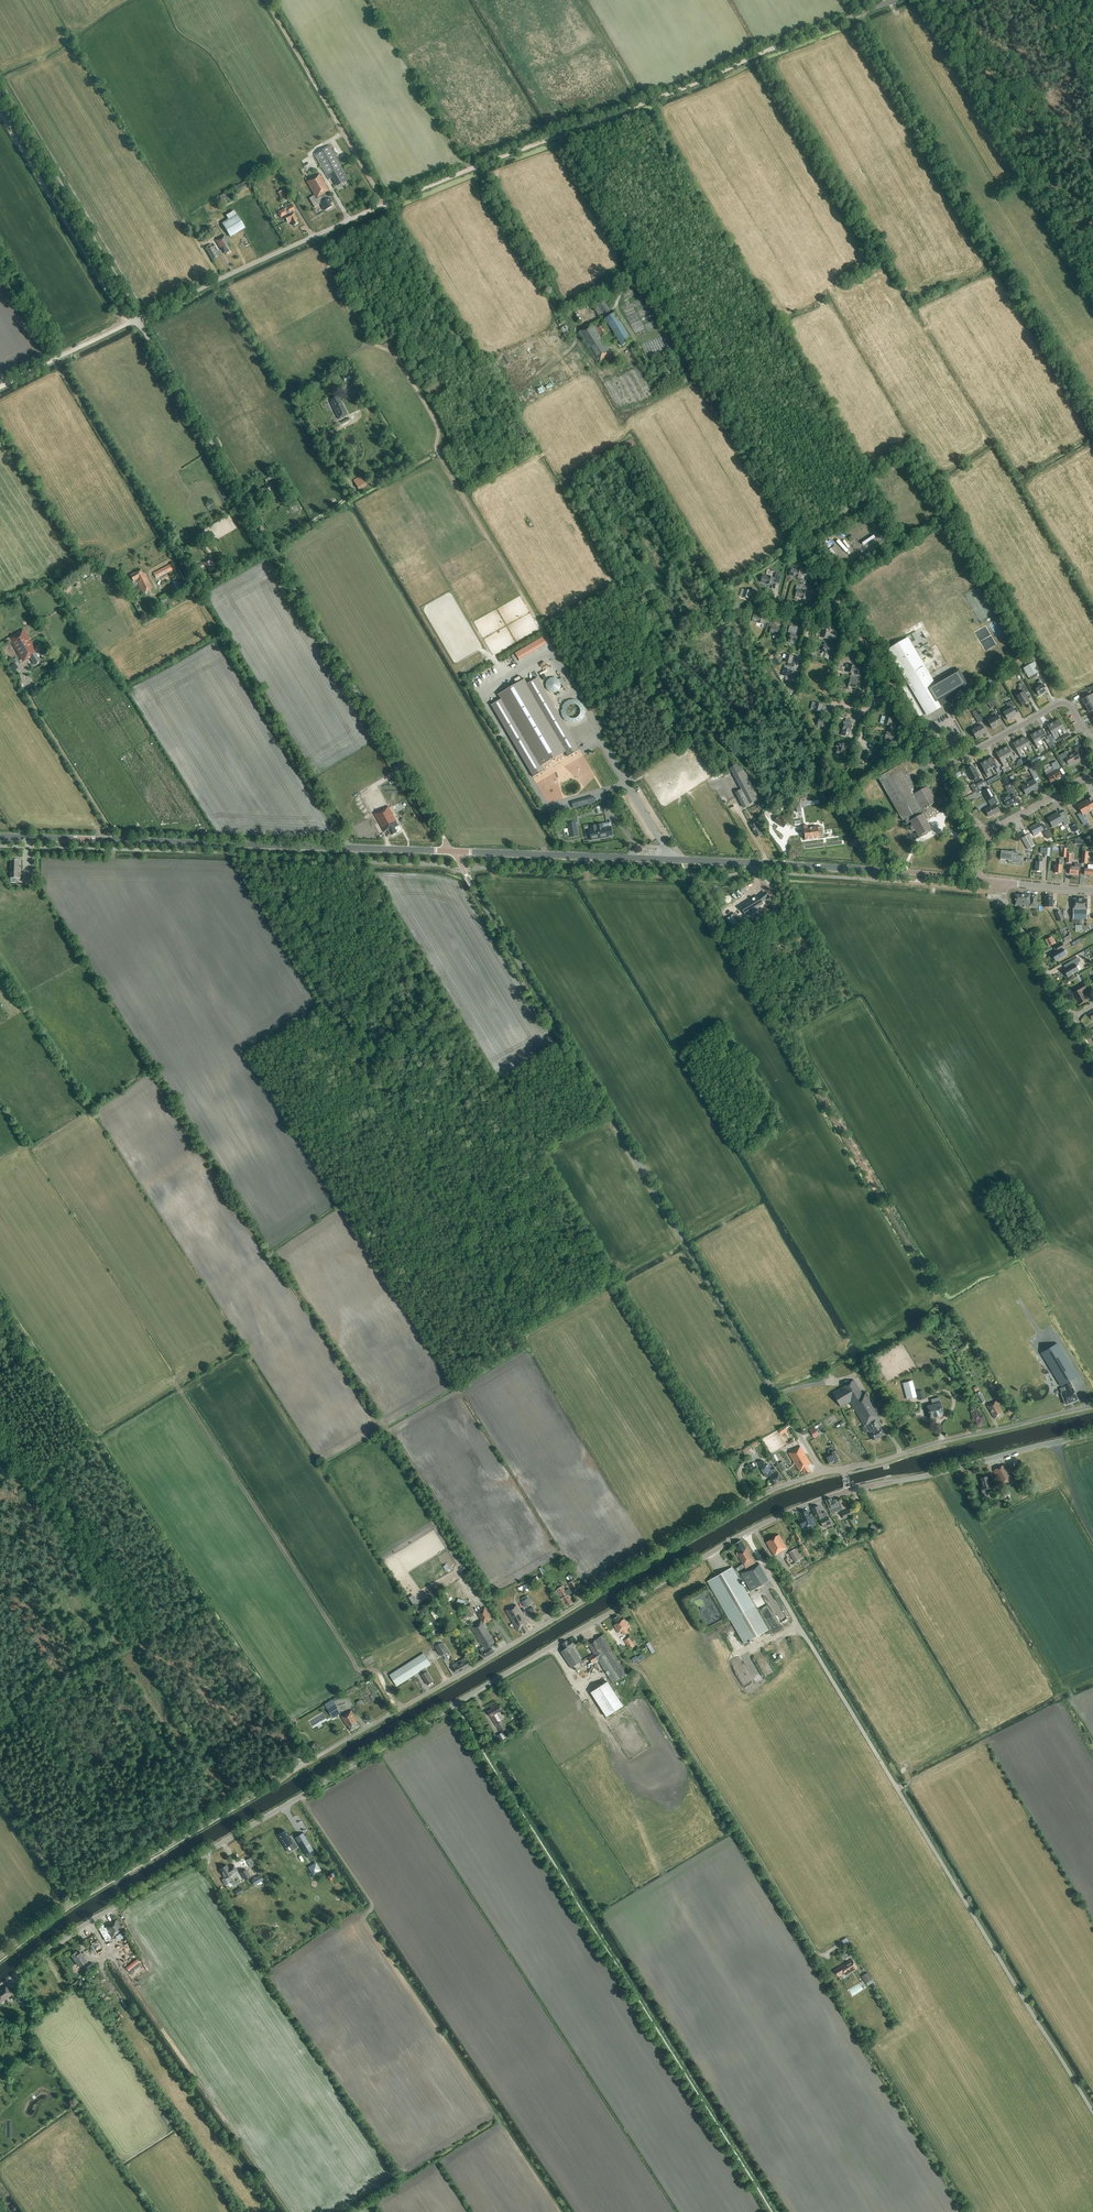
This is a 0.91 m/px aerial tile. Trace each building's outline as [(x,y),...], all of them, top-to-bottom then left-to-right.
[(329,146),(314,154),(329,180),(331,178),(336,186),(348,179),(329,146)] [(324,182),(319,174),(306,182),(316,198),(319,196),(319,197),(315,200),(316,200),(311,202),(314,208),(319,205),(320,204),(324,211),(332,207),(330,203),(332,202),(329,198),(327,199),(324,194),(329,191),(326,185),(325,186),(323,183),(324,182)] [(236,188),(227,194),(229,197),(238,192),(238,191),(249,185),(247,181),(235,187),(236,188)] [(280,192),(278,193),(282,200),(286,198),(287,198),(283,190),(282,191),(280,192)] [(225,206),(231,203),(228,197),(222,200),(225,206)] [(286,208),(277,212),(280,218),(285,216),(285,217),(288,223),(291,222),(294,226),(298,224),(296,219),(297,219),(293,211),(295,210),(293,205),(287,209),(286,208)] [(236,215),(234,211),(226,216),(229,219),(222,223),(230,237),(245,228),(237,214),(236,215)] [(231,251),(228,246),(230,245),(225,235),(216,240),(221,250),(222,249),(225,254),(227,253),(227,254),(231,251)] [(218,257),(216,252),(219,250),(216,245),(206,251),(212,260),(218,257)] [(613,315),(609,309),(603,300),(593,307),(599,315),(602,313),(606,319),(611,328),(607,330),(601,319),(592,324),(579,332),(599,364),(606,359),(610,366),(615,363),(614,361),(615,360),(601,337),(612,330),(619,342),(617,343),(620,348),(632,341),(615,313),(613,315)] [(571,332),(562,318),(556,321),(565,336),(571,332)] [(550,380),(541,384),(543,389),(552,385),(550,380)] [(339,402),(337,397),(331,400),(332,401),(330,402),(339,419),(348,415),(341,401),(339,402)] [(266,482),(273,478),(270,473),(263,477),(266,482)] [(359,490),(367,486),(361,476),(353,480),(359,490)] [(269,502),(278,497),(270,484),(261,489),(269,502)] [(201,538),(206,535),(204,530),(203,531),(202,528),(199,530),(200,532),(198,533),(201,538)] [(830,542),(838,553),(841,551),(832,540),(830,542)] [(210,558),(203,563),(204,565),(202,566),(201,564),(195,568),(197,572),(203,568),(203,567),(205,566),(206,566),(210,572),(214,569),(214,567),(215,566),(210,558)] [(172,571),(169,565),(153,573),(156,579),(172,571)] [(806,572),(803,571),(791,568),(789,576),(794,577),(801,579),(800,582),(806,583),(806,580),(804,579),(805,575),(807,575),(808,573),(806,572)] [(143,574),(141,570),(130,575),(133,581),(136,580),(143,593),(152,588),(144,573),(143,574)] [(776,583),(778,575),(775,574),(774,578),(763,575),(761,582),(772,586),(773,582),(776,583)] [(807,600),(809,592),(806,591),(807,588),(797,585),(796,589),(797,590),(795,597),(807,600)] [(754,592),(755,589),(752,588),(751,591),(744,589),(742,597),(749,599),(751,594),(753,594),(754,592)] [(769,624),(770,619),(765,618),(766,617),(754,614),(752,622),(763,625),(763,627),(765,628),(767,623),(769,624)] [(770,633),(777,635),(779,628),(776,628),(777,625),(775,624),(775,622),(771,621),(770,625),(772,626),(770,633)] [(796,642),(798,635),(796,635),(798,628),(790,626),(788,632),(791,633),(789,640),(796,642)] [(40,662),(36,654),(37,653),(23,629),(8,638),(21,659),(19,661),(21,663),(30,657),(35,665),(40,662)] [(835,635),(830,634),(830,632),(823,630),(821,637),(837,642),(838,635),(835,634),(835,635)] [(543,637),(515,653),(518,658),(519,660),(546,643),(545,642),(543,637)] [(965,681),(963,677),(961,673),(958,669),(957,670),(956,670),(956,671),(953,673),(953,672),(952,673),(948,675),(947,676),(944,678),(943,678),(940,680),(939,680),(936,682),(935,683),(933,684),(921,664),(922,664),(908,638),(900,643),(896,646),(896,645),(889,650),(903,675),(906,673),(908,677),(908,676),(909,678),(909,679),(914,688),(914,687),(915,689),(928,711),(936,706),(937,708),(939,707),(940,707),(943,705),(944,705),(944,704),(947,702),(948,702),(951,700),(952,700),(955,698),(956,697),(953,693),(957,691),(961,689),(962,688),(965,686),(966,686),(968,685),(966,681),(965,681)] [(822,652),(830,654),(831,649),(834,650),(836,646),(826,643),(825,645),(824,645),(822,652)] [(784,662),(789,663),(788,666),(794,668),(796,660),(793,659),(793,657),(786,655),(784,662)] [(1026,666),(1023,668),(1029,678),(1040,672),(1032,657),(1031,657),(1024,661),(1026,666)] [(14,664),(9,667),(12,672),(17,669),(17,668),(16,667),(14,664)] [(859,675),(861,668),(849,665),(847,672),(851,673),(850,676),(857,678),(858,675),(859,675)] [(792,668),(785,666),(782,676),(794,679),(796,672),(791,671),(792,668)] [(545,681),(551,693),(564,687),(566,690),(568,689),(563,677),(558,679),(556,675),(545,681)] [(856,689),(858,682),(857,681),(858,679),(851,677),(848,687),(856,689)] [(579,750),(537,679),(537,678),(527,684),(524,680),(525,679),(498,695),(499,695),(501,699),(491,705),(491,706),(492,705),(534,776),(533,777),(545,770),(544,770),(541,766),(566,752),(568,756),(568,757),(579,750)] [(990,679),(985,683),(988,688),(994,685),(990,679)] [(1047,692),(1041,681),(1039,682),(1041,686),(1035,689),(1034,686),(1030,688),(1034,695),(1037,693),(1039,696),(1047,692)] [(1022,706),(1029,702),(1025,694),(1028,692),(1024,685),(1020,688),(1018,688),(1020,690),(1015,693),(1017,696),(1022,706)] [(1092,702),(1092,694),(1082,700),(1086,706),(1092,702)] [(1008,720),(1017,715),(1012,708),(1015,706),(1010,697),(1005,700),(1006,704),(1009,709),(1003,713),(1008,720)] [(991,708),(995,706),(991,698),(986,701),(991,708)] [(816,703),(814,710),(820,712),(820,714),(824,715),(826,708),(822,707),(822,705),(816,703)] [(978,723),(983,721),(977,710),(972,713),(978,723)] [(997,716),(995,712),(991,714),(993,718),(988,721),(992,729),(1001,724),(997,716)] [(825,728),(827,721),(821,719),(822,717),(820,716),(817,726),(825,728)] [(886,717),(884,724),(891,726),(890,729),(895,730),(897,724),(894,724),(895,722),(892,721),(893,719),(886,717)] [(851,720),(846,719),(842,736),(849,738),(852,726),(850,725),(851,720)] [(1053,722),(1058,731),(1061,729),(1064,734),(1067,733),(1059,719),(1053,722)] [(1054,733),(1058,731),(1053,722),(1047,726),(1055,740),(1057,738),(1054,733)] [(976,738),(986,733),(981,725),(972,731),(976,738)] [(1036,732),(1041,740),(1044,739),(1047,744),(1050,742),(1042,728),(1036,732)] [(887,732),(885,739),(892,741),(895,731),(892,730),(893,730),(888,729),(887,732)] [(1037,742),(1041,740),(1036,732),(1030,735),(1038,749),(1041,748),(1037,742)] [(1071,738),(1069,733),(1062,737),(1064,741),(1071,738)] [(1019,740),(1023,748),(1027,747),(1030,752),(1032,750),(1024,737),(1019,740)] [(1020,750),(1023,748),(1019,740),(1013,743),(1021,757),(1023,756),(1020,750)] [(847,744),(839,742),(839,743),(837,742),(836,747),(838,747),(836,755),(843,757),(845,750),(845,749),(847,744)] [(1002,749),(1007,758),(1010,756),(1013,761),(1016,760),(1008,746),(1002,749)] [(1076,763),(1080,760),(1078,757),(1082,755),(1077,748),(1074,749),(1076,752),(1068,757),(1067,755),(1066,754),(1064,754),(1059,757),(1063,765),(1063,764),(1067,762),(1067,764),(1068,763),(1069,765),(1075,762),(1076,763)] [(1003,760),(1007,758),(1002,749),(996,753),(1004,767),(1006,765),(1003,760)] [(865,752),(863,760),(870,762),(875,763),(877,756),(872,755),(872,754),(865,752)] [(986,760),(991,769),(994,767),(997,772),(1000,771),(992,757),(986,760)] [(987,771),(991,769),(986,760),(980,764),(988,778),(991,776),(987,771)] [(1016,762),(1018,765),(1014,766),(1012,767),(1013,770),(1016,769),(1022,765),(1019,761),(1016,762)] [(1051,783),(1061,777),(1057,770),(1060,768),(1056,762),(1051,764),(1055,771),(1047,775),(1051,783)] [(740,768),(738,764),(729,769),(742,790),(736,793),(744,808),(749,805),(749,804),(758,799),(742,767),(740,768)] [(918,792),(902,764),(878,778),(903,821),(905,820),(907,824),(911,822),(913,825),(911,826),(910,827),(912,831),(913,831),(916,830),(919,836),(931,829),(926,820),(928,819),(922,810),(937,802),(939,805),(947,801),(943,795),(940,797),(938,795),(934,797),(928,786),(918,792)] [(973,766),(966,770),(972,781),(974,779),(976,783),(975,783),(977,786),(984,783),(982,779),(981,780),(979,777),(980,776),(977,771),(976,772),(973,766)] [(1033,767),(1029,769),(1034,778),(1021,786),(1026,795),(1029,793),(1030,794),(1039,789),(1036,784),(1041,782),(1033,767)] [(1008,775),(1002,779),(1005,785),(1011,782),(1008,775)] [(1014,796),(1017,794),(1011,784),(1005,787),(1009,795),(1003,799),(1007,807),(1017,802),(1014,796)] [(997,803),(989,788),(983,791),(991,806),(985,810),(989,817),(999,811),(995,804),(997,803)] [(573,809),(595,802),(593,796),(571,802),(573,809)] [(1090,812),(1092,810),(1092,799),(1092,797),(1084,801),(1090,812)] [(608,809),(615,808),(614,800),(607,801),(608,809)] [(1085,815),(1090,812),(1084,801),(1077,805),(1084,818),(1087,817),(1085,815)] [(550,815),(561,812),(559,805),(548,809),(550,815)] [(759,812),(755,805),(748,808),(752,816),(759,812)] [(397,832),(395,828),(399,826),(396,821),(397,821),(389,806),(375,814),(384,832),(388,830),(391,836),(397,832)] [(1062,819),(1058,813),(1048,818),(1052,827),(1063,821),(1065,826),(1069,824),(1065,817),(1062,819)] [(784,828),(788,822),(779,816),(775,822),(784,828)] [(762,826),(759,821),(756,822),(756,821),(750,825),(753,832),(754,831),(757,837),(761,834),(759,829),(759,828),(762,826)] [(578,836),(576,822),(567,823),(570,837),(578,836)] [(1041,827),(1039,823),(1030,828),(1034,835),(1035,836),(1038,834),(1038,833),(1043,830),(1044,832),(1047,839),(1053,836),(1047,827),(1046,828),(1044,825),(1041,827)] [(603,828),(602,824),(590,826),(591,830),(590,830),(592,840),(609,837),(609,835),(612,835),(611,827),(603,828)] [(808,825),(803,826),(804,830),(805,840),(819,838),(819,837),(823,837),(822,827),(818,827),(818,826),(817,827),(808,828),(808,825)] [(1029,835),(1025,837),(1031,848),(1035,846),(1029,835)] [(1025,837),(1022,839),(1028,850),(1031,848),(1025,837)] [(1013,852),(1001,851),(1000,860),(1008,860),(1008,863),(1021,864),(1022,856),(1018,856),(1018,853),(1016,853),(1016,852),(1013,851),(1013,852)] [(20,878),(20,871),(17,871),(18,860),(11,860),(10,878),(11,878),(11,880),(11,882),(12,883),(13,883),(15,883),(16,882),(17,880),(17,878),(20,878)] [(1075,864),(1074,867),(1070,866),(1069,874),(1078,875),(1078,871),(1080,871),(1080,864),(1075,864)] [(1084,875),(1092,876),(1092,865),(1088,864),(1088,869),(1085,869),(1084,875)] [(763,884),(765,892),(774,890),(772,882),(763,884)] [(772,896),(769,892),(762,897),(762,896),(747,904),(751,911),(766,903),(765,902),(772,896)] [(1030,895),(1015,895),(1015,906),(1025,905),(1025,907),(1030,907),(1030,906),(1037,906),(1037,895),(1030,895)] [(1045,907),(1053,907),(1053,896),(1045,897),(1045,907)] [(1087,910),(1087,899),(1073,899),(1073,910),(1073,920),(1087,920),(1087,910)] [(1059,921),(1064,919),(1060,911),(1055,913),(1059,921)] [(732,929),(735,927),(733,924),(735,922),(737,925),(741,923),(734,913),(731,915),(733,918),(730,920),(728,917),(725,919),(732,929)] [(1050,947),(1055,944),(1051,937),(1046,940),(1050,947)] [(1081,937),(1072,943),(1074,947),(1083,941),(1081,937)] [(1058,951),(1052,955),(1055,961),(1066,955),(1065,954),(1067,953),(1066,952),(1067,952),(1066,951),(1065,951),(1065,950),(1064,951),(1062,948),(1064,947),(1062,943),(1056,947),(1058,951)] [(1069,979),(1068,977),(1081,969),(1079,965),(1076,966),(1075,964),(1080,961),(1078,958),(1070,963),(1072,966),(1064,971),(1069,979)] [(1084,997),(1081,992),(1086,989),(1082,982),(1075,986),(1078,991),(1072,994),(1074,998),(1076,997),(1078,1000),(1076,1001),(1078,1005),(1087,1000),(1085,996),(1084,997)] [(1070,1381),(1077,1377),(1062,1351),(1058,1344),(1041,1353),(1061,1387),(1062,1386),(1070,1381)] [(862,1394),(854,1380),(833,1393),(841,1407),(850,1402),(864,1426),(865,1426),(868,1431),(869,1431),(870,1434),(874,1441),(885,1434),(881,1428),(880,1428),(876,1420),(881,1417),(866,1392),(862,1394)] [(902,1383),(907,1400),(915,1397),(911,1381),(902,1383)] [(1070,1381),(1062,1386),(1063,1387),(1064,1387),(1066,1391),(1061,1393),(1065,1405),(1077,1400),(1073,1388),(1072,1389),(1070,1381)] [(980,1404),(985,1401),(980,1393),(977,1394),(976,1394),(975,1395),(980,1404)] [(930,1419),(944,1415),(939,1397),(931,1400),(932,1405),(927,1407),(930,1419)] [(995,1419),(1003,1414),(996,1401),(987,1406),(995,1419)] [(814,1438),(819,1435),(814,1427),(809,1429),(814,1438)] [(791,1431),(783,1436),(788,1443),(796,1439),(791,1431)] [(764,1445),(770,1442),(767,1435),(761,1438),(764,1445)] [(758,1445),(757,1442),(742,1450),(745,1456),(748,1454),(746,1451),(753,1447),(753,1448),(758,1445)] [(811,1472),(807,1466),(811,1464),(800,1446),(788,1453),(800,1472),(802,1471),(804,1474),(805,1473),(806,1475),(811,1472)] [(832,1455),(826,1457),(829,1464),(835,1461),(835,1462),(836,1462),(839,1461),(839,1460),(837,1454),(838,1454),(836,1450),(835,1447),(833,1448),(834,1451),(831,1452),(832,1455)] [(766,1466),(763,1461),(759,1463),(763,1469),(762,1470),(767,1478),(769,1476),(774,1485),(782,1480),(777,1471),(775,1468),(772,1470),(768,1465),(766,1466)] [(787,1469),(783,1461),(778,1465),(782,1472),(787,1469)] [(1001,1486),(1013,1480),(1004,1465),(993,1471),(1001,1486)] [(989,1485),(987,1477),(981,1478),(983,1487),(981,1488),(982,1493),(993,1491),(991,1484),(989,1485)] [(832,1501),(831,1499),(826,1501),(829,1509),(830,1509),(831,1513),(842,1509),(839,1501),(837,1502),(836,1500),(832,1501)] [(822,1514),(818,1506),(812,1509),(817,1520),(820,1519),(823,1527),(827,1526),(827,1527),(831,1525),(826,1512),(822,1514)] [(844,1518),(851,1516),(849,1510),(842,1513),(844,1518)] [(811,1519),(807,1511),(801,1513),(803,1519),(799,1521),(802,1527),(806,1525),(806,1526),(809,1524),(812,1530),(817,1528),(813,1518),(811,1519)] [(800,1535),(797,1531),(793,1533),(797,1542),(802,1539),(800,1535)] [(774,1556),(787,1548),(779,1535),(766,1543),(774,1556)] [(746,1548),(741,1540),(734,1544),(739,1552),(737,1554),(738,1556),(746,1569),(756,1563),(749,1550),(747,1547),(746,1548)] [(795,1562),(803,1558),(797,1547),(789,1552),(795,1562)] [(759,1563),(741,1574),(751,1591),(769,1581),(759,1563)] [(744,1644),(768,1630),(732,1567),(708,1581),(744,1644)] [(576,1579),(569,1583),(574,1591),(579,1588),(581,1587),(576,1579)] [(563,1587),(558,1590),(562,1597),(563,1596),(564,1598),(561,1600),(566,1607),(573,1603),(568,1595),(572,1593),(569,1588),(565,1590),(563,1587)] [(450,1590),(444,1592),(447,1599),(453,1597),(450,1590)] [(463,1606),(465,1600),(458,1598),(456,1604),(463,1606)] [(525,1607),(531,1604),(528,1598),(522,1601),(525,1607)] [(529,1631),(526,1625),(528,1624),(516,1604),(505,1611),(518,1631),(520,1629),(523,1633),(524,1632),(525,1633),(529,1631)] [(469,1617),(475,1613),(471,1605),(465,1609),(469,1617)] [(485,1657),(494,1652),(491,1647),(496,1644),(484,1624),(492,1619),(484,1607),(476,1612),(481,1620),(471,1627),(483,1647),(480,1649),(485,1657)] [(618,1618),(617,1616),(613,1619),(617,1624),(614,1625),(619,1633),(629,1627),(624,1619),(622,1621),(620,1617),(618,1618)] [(603,1635),(588,1645),(594,1653),(589,1657),(594,1664),(599,1661),(613,1683),(628,1674),(603,1635)] [(625,1641),(630,1649),(634,1646),(629,1638),(625,1641)] [(565,1649),(561,1652),(571,1668),(580,1662),(582,1661),(573,1648),(574,1647),(574,1646),(575,1645),(571,1640),(568,1642),(567,1641),(562,1644),(565,1649)] [(441,1656),(449,1651),(443,1641),(435,1646),(441,1656)] [(420,1672),(428,1685),(433,1682),(425,1668),(431,1665),(423,1654),(390,1675),(397,1686),(420,1672)] [(637,1656),(631,1659),(634,1664),(640,1661),(645,1658),(642,1654),(637,1657),(637,1656)] [(464,1658),(452,1665),(454,1668),(453,1668),(457,1674),(469,1667),(464,1658)] [(606,1717),(623,1706),(608,1682),(591,1693),(606,1717)] [(332,1717),(340,1712),(332,1699),(325,1704),(332,1717)] [(506,1729),(497,1713),(502,1711),(498,1703),(492,1707),(493,1709),(488,1712),(491,1717),(494,1721),(495,1721),(497,1724),(498,1724),(503,1731),(506,1729)] [(350,1731),(359,1726),(356,1720),(357,1720),(351,1710),(341,1717),(346,1726),(347,1726),(350,1731)] [(293,1844),(285,1830),(277,1835),(285,1848),(293,1844)] [(295,1837),(305,1855),(313,1850),(303,1833),(295,1837)] [(250,1867),(255,1864),(251,1858),(246,1861),(250,1867)] [(316,1863),(308,1867),(313,1875),(321,1871),(316,1863)] [(238,1871),(234,1864),(229,1867),(227,1865),(220,1869),(221,1872),(225,1879),(233,1874),(232,1874),(238,1871)] [(245,1880),(251,1877),(247,1869),(241,1873),(245,1880)] [(260,1875),(251,1880),(254,1885),(263,1880),(260,1875)] [(116,1936),(123,1931),(116,1920),(105,1927),(112,1937),(115,1935),(116,1936)] [(81,1953),(78,1955),(76,1952),(71,1955),(80,1967),(87,1961),(81,1953)] [(130,1973),(141,1965),(137,1959),(126,1968),(130,1973)] [(845,1975),(857,1968),(852,1959),(834,1970),(838,1976),(838,1975),(843,1972),(845,1975)] [(872,1980),(868,1973),(862,1977),(866,1983),(872,1980)] [(13,1994),(7,1986),(0,1991),(0,2003),(13,1994)] [(24,2004),(27,2002),(21,1994),(18,1996),(24,2004)] [(33,2066),(42,2060),(40,2056),(30,2063),(33,2066)]
